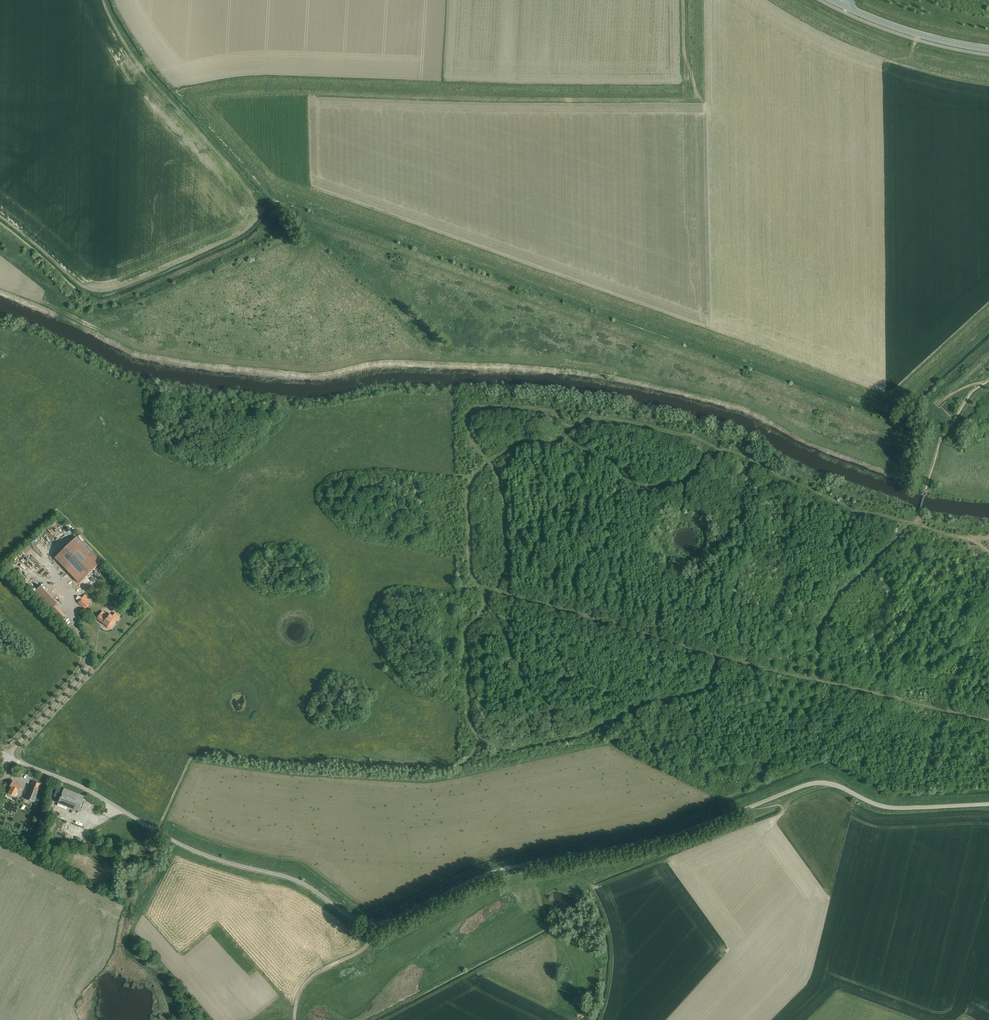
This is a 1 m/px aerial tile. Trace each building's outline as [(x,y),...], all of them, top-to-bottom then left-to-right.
[(77,536),(55,557),(79,583),(102,561),(77,536)] [(36,590),(53,608),(59,602),(43,584),(36,590)] [(107,627),(116,615),(114,614),(112,616),(110,614),(107,617),(102,613),(100,615),(100,614),(97,619),(107,627)] [(20,790),(22,786),(13,781),(11,785),(11,786),(12,786),(8,792),(15,796),(19,790),(20,790)] [(34,803),(41,784),(32,781),(25,799),(34,803)] [(60,798),(58,803),(78,811),(79,809),(81,803),(83,804),(84,801),(82,800),(84,796),(58,786),(54,796),(60,798)] [(86,841),(78,837),(76,843),(84,847),(86,841)]
